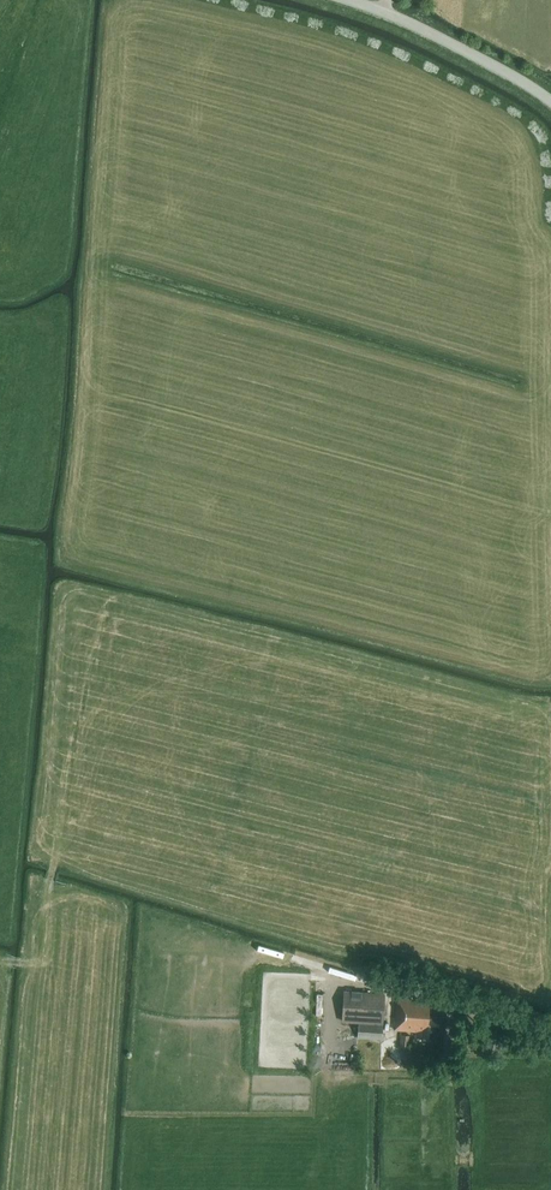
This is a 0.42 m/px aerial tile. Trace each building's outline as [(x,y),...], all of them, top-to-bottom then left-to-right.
[(325,967),(351,975),(353,968),(327,959),(325,967)] [(342,1021),(358,1022),(357,1028),(357,1037),(381,1039),(382,1039),(386,993),(344,990),(342,1021)] [(412,992),(397,991),(394,1028),(394,1030),(417,1032),(417,1037),(424,1037),(425,1040),(431,1041),(432,1038),(443,1038),(444,1028),(445,1017),(428,1016),(430,999),(411,998),(412,992)] [(489,1022),(488,1028),(483,1051),(500,1054),(506,1025),(489,1022)] [(400,1034),(399,1046),(409,1048),(411,1036),(400,1034)]
